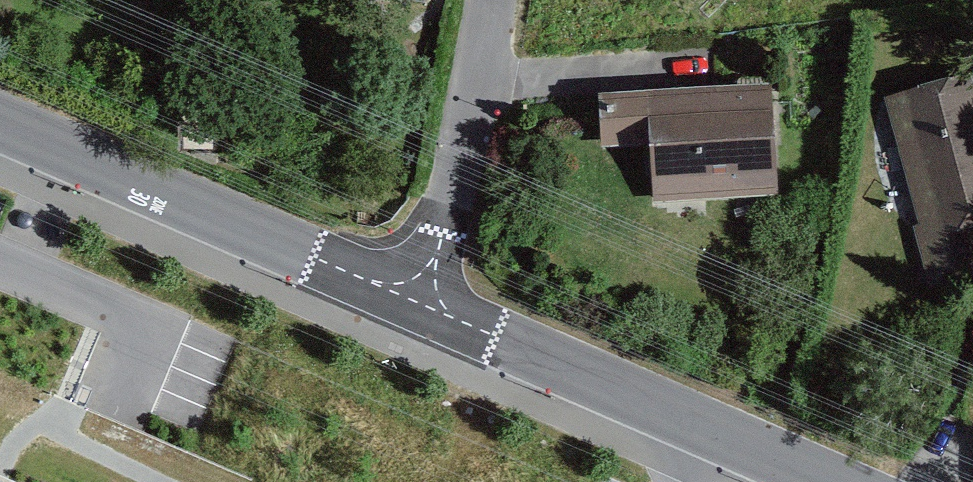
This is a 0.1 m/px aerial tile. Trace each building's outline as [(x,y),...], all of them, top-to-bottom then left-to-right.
[(885,94),(925,239),(972,226),(972,70),(885,94)] [(772,204),(768,92),(609,97),(611,150),(645,149),(647,208),(772,204)]
